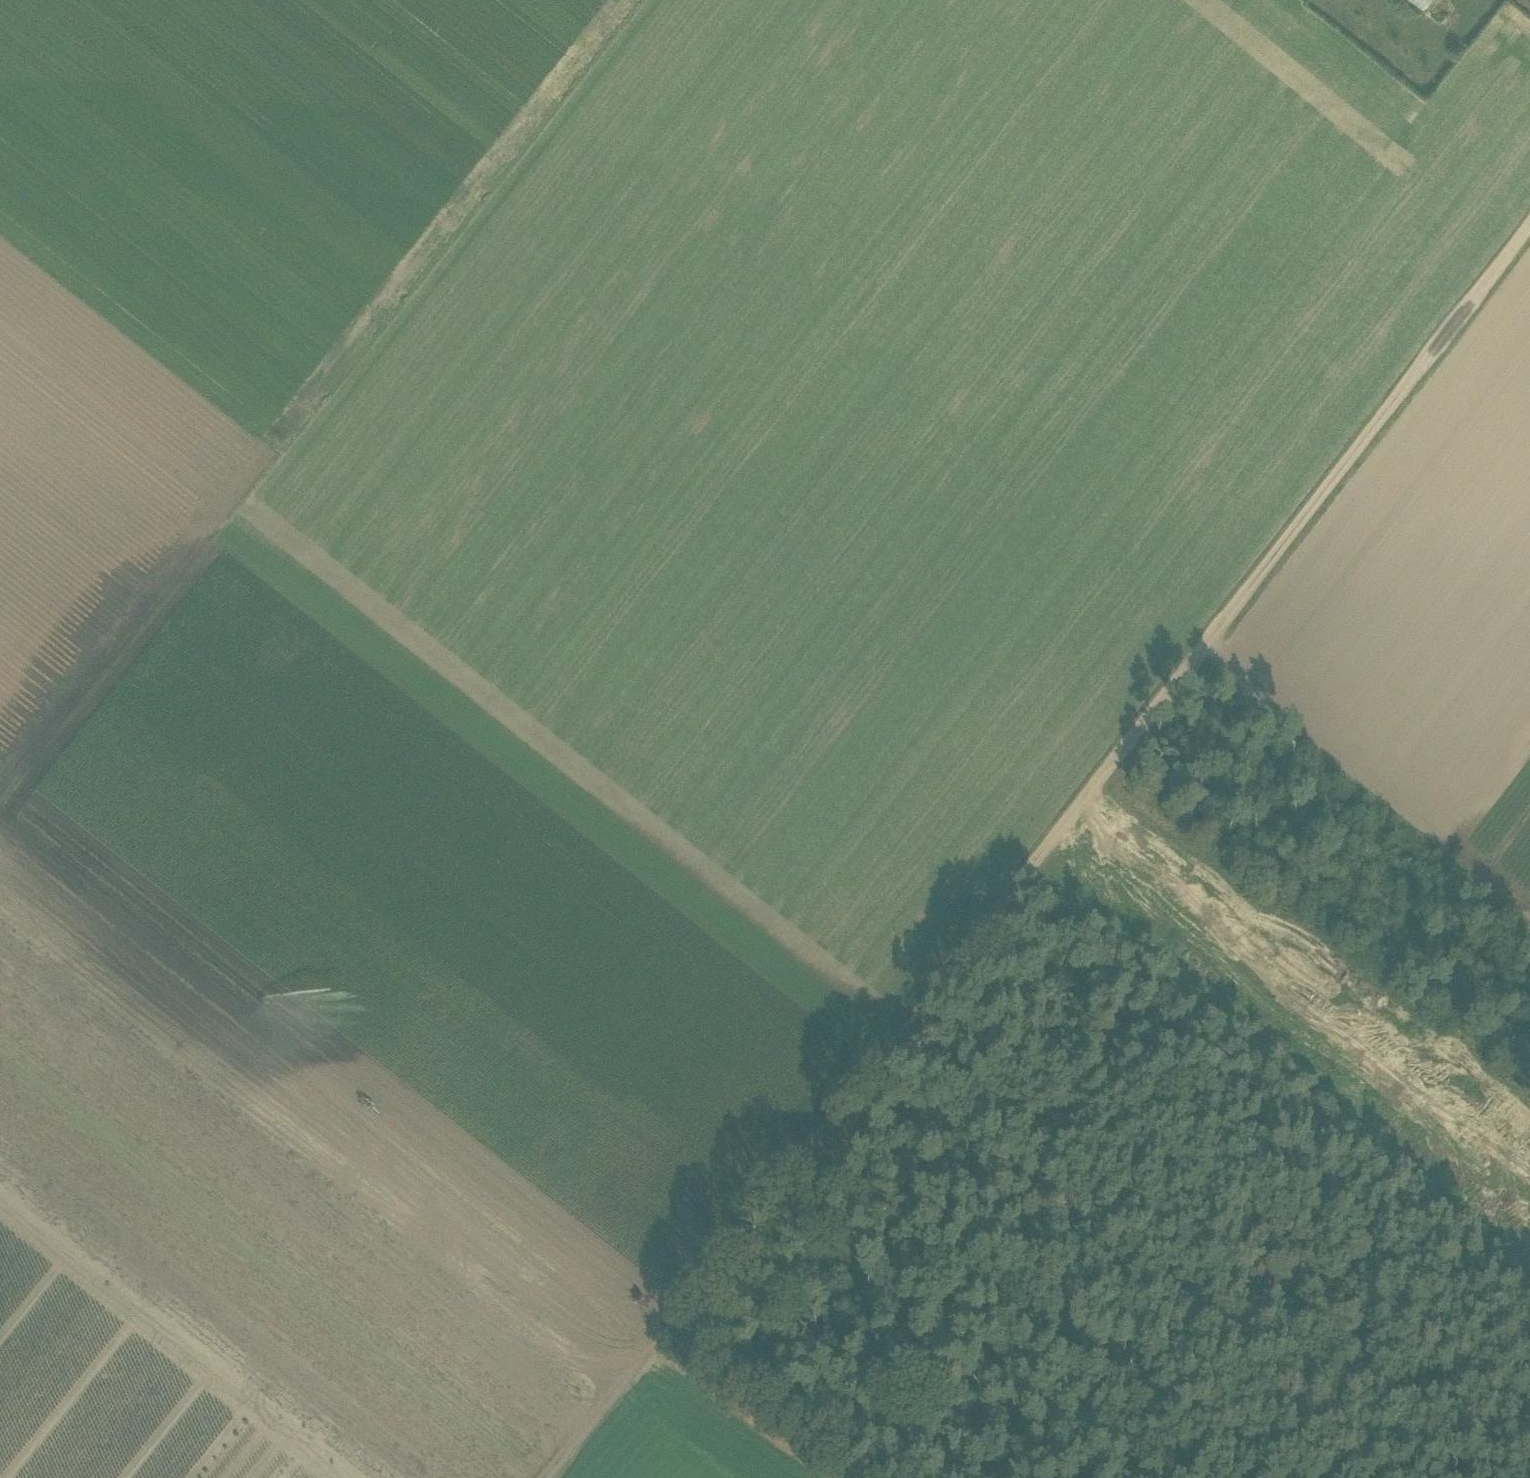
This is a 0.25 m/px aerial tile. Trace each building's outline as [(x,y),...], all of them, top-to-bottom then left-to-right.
[(1423,10),(1430,0),(1409,0),(1423,10)]
